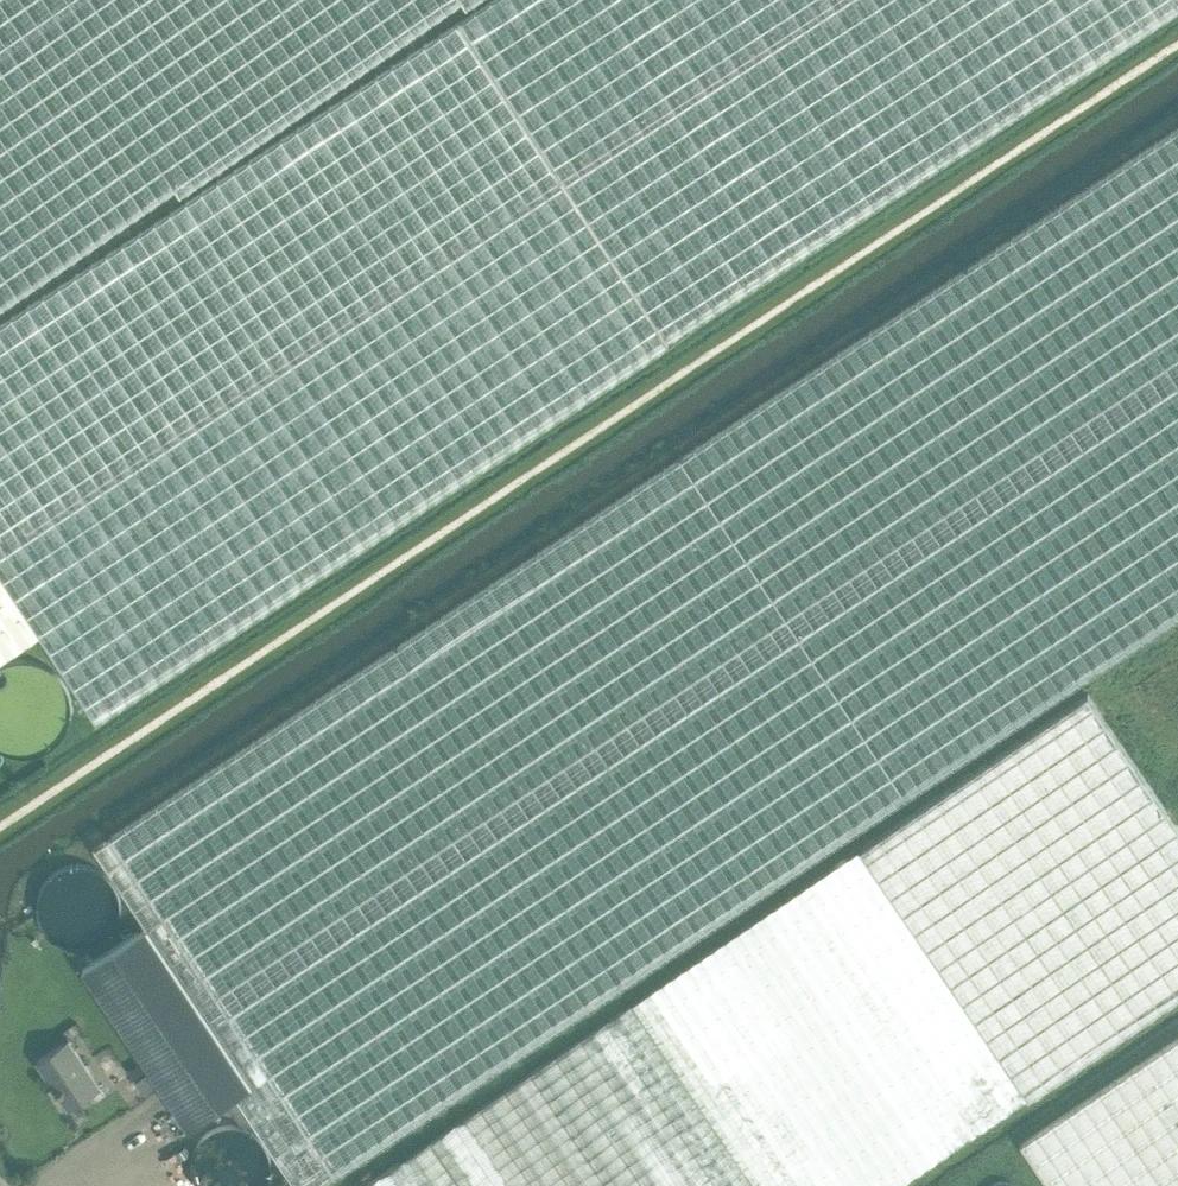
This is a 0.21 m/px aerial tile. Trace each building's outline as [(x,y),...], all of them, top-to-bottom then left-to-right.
[(40,632),(97,718),(669,341),(667,338),(1177,6),(1177,0),(494,0),(0,324),(0,572),(40,632)] [(175,185),(180,192),(459,0),(0,0),(0,306),(175,185)] [(95,845),(148,924),(83,967),(152,1071),(161,1085),(189,1126),(238,1094),(299,1185),(314,1185),(1177,607),(1177,126),(95,845)] [(40,632),(0,572),(0,659),(40,632)] [(1085,688),(363,1185),(890,1185),(1177,987),(1177,823),(1085,688)] [(1021,1143),(1050,1185),(1177,1185),(1177,1036),(1021,1143)] [(70,1039),(38,1060),(69,1106),(100,1085),(70,1039)] [(137,1064),(130,1069),(135,1077),(142,1072),(137,1064)] [(152,1071),(139,1081),(148,1094),(161,1085),(152,1071)]
